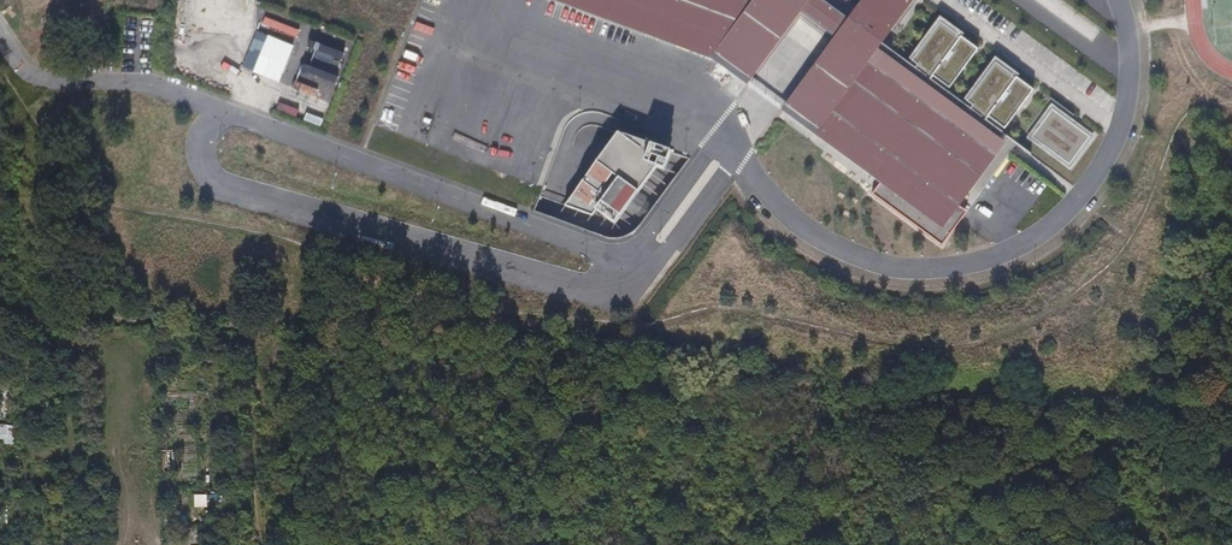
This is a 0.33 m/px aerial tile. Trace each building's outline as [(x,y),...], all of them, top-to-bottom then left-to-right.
[(544,5),(710,68),(743,93),(795,23),(833,51),(780,121),(875,195),(868,206),(938,258),(963,224),(940,207),(941,206),(985,146),(989,140),(981,133),(984,129),(1001,142),(1030,103),(1016,92),(1015,93),(1012,91),(1013,90),(992,75),(963,114),(969,118),(967,121),(944,104),(975,62),(957,49),(956,50),(953,48),(954,47),(937,34),(908,73),(914,77),(912,80),(879,56),(876,54),(907,12),(891,0),(871,0),(847,32),(845,30),(811,5),(809,4),(812,0),(546,0),(544,5)] [(845,30),(847,32),(871,0),(867,0),(845,30)] [(907,12),(876,54),(879,56),(915,7),(906,0),(891,0),(907,12)] [(310,29),(307,36),(324,42),(327,36),(310,29)] [(266,36),(250,72),(277,83),(292,48),(266,36)] [(326,37),(315,71),(337,78),(348,44),(326,37)] [(1086,93),(1093,84),(1084,77),(1077,87),(1086,93)] [(277,102),(274,110),(295,118),(298,110),(277,102)] [(303,114),(301,121),(318,127),(320,119),(303,114)] [(1092,149),(1048,117),(1023,150),(1066,183),(1092,149)] [(642,165),(613,143),(559,216),(586,226),(590,220),(609,234),(652,178),(659,180),(666,162),(646,155),(642,165)] [(1000,157),(985,146),(941,206),(955,217),(1000,157)] [(18,445),(19,426),(0,425),(0,426),(0,444),(18,445)] [(205,506),(205,493),(192,493),(192,506),(205,506)]
